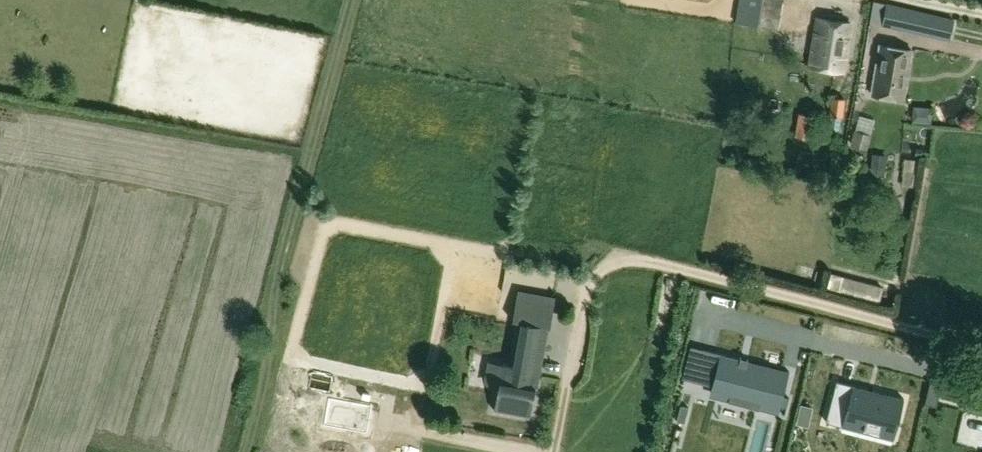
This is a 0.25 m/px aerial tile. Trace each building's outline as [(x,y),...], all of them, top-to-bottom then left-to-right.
[(807,36),(812,3),(794,0),(739,0),(735,23),(759,27),(759,26),(778,28),(777,32),(807,36)] [(869,22),(949,40),(953,20),(873,2),(869,22)] [(842,72),(850,23),(817,18),(809,67),(842,72)] [(903,99),(911,51),(880,46),(872,94),(903,99)] [(829,115),(842,117),(844,99),(831,98),(829,115)] [(930,117),(944,117),(944,105),(931,105),(930,117)] [(810,138),(814,115),(799,113),(795,135),(810,138)] [(869,135),(855,131),(852,144),(866,148),(869,135)] [(931,183),(932,153),(919,153),(918,182),(931,183)] [(916,182),(918,160),(904,158),(903,171),(905,171),(904,181),(916,182)] [(888,177),(883,170),(875,170),(869,174),(877,185),(888,177)] [(880,290),(884,279),(871,274),(867,285),(880,290)] [(529,417),(538,370),(520,367),(528,324),(550,328),(555,297),(517,291),(512,321),(527,324),(519,367),(502,364),(494,410),(529,417)] [(716,373),(711,392),(779,409),(780,406),(786,407),(789,398),(782,396),(789,371),(702,349),(697,368),(716,373)] [(836,382),(825,422),(842,426),(844,421),(894,435),(900,413),(904,399),(836,382)] [(371,407),(328,398),(322,426),(365,435),(371,407)] [(684,423),(688,407),(680,405),(676,421),(684,423)] [(800,405),(798,414),(809,416),(811,408),(800,405)]
